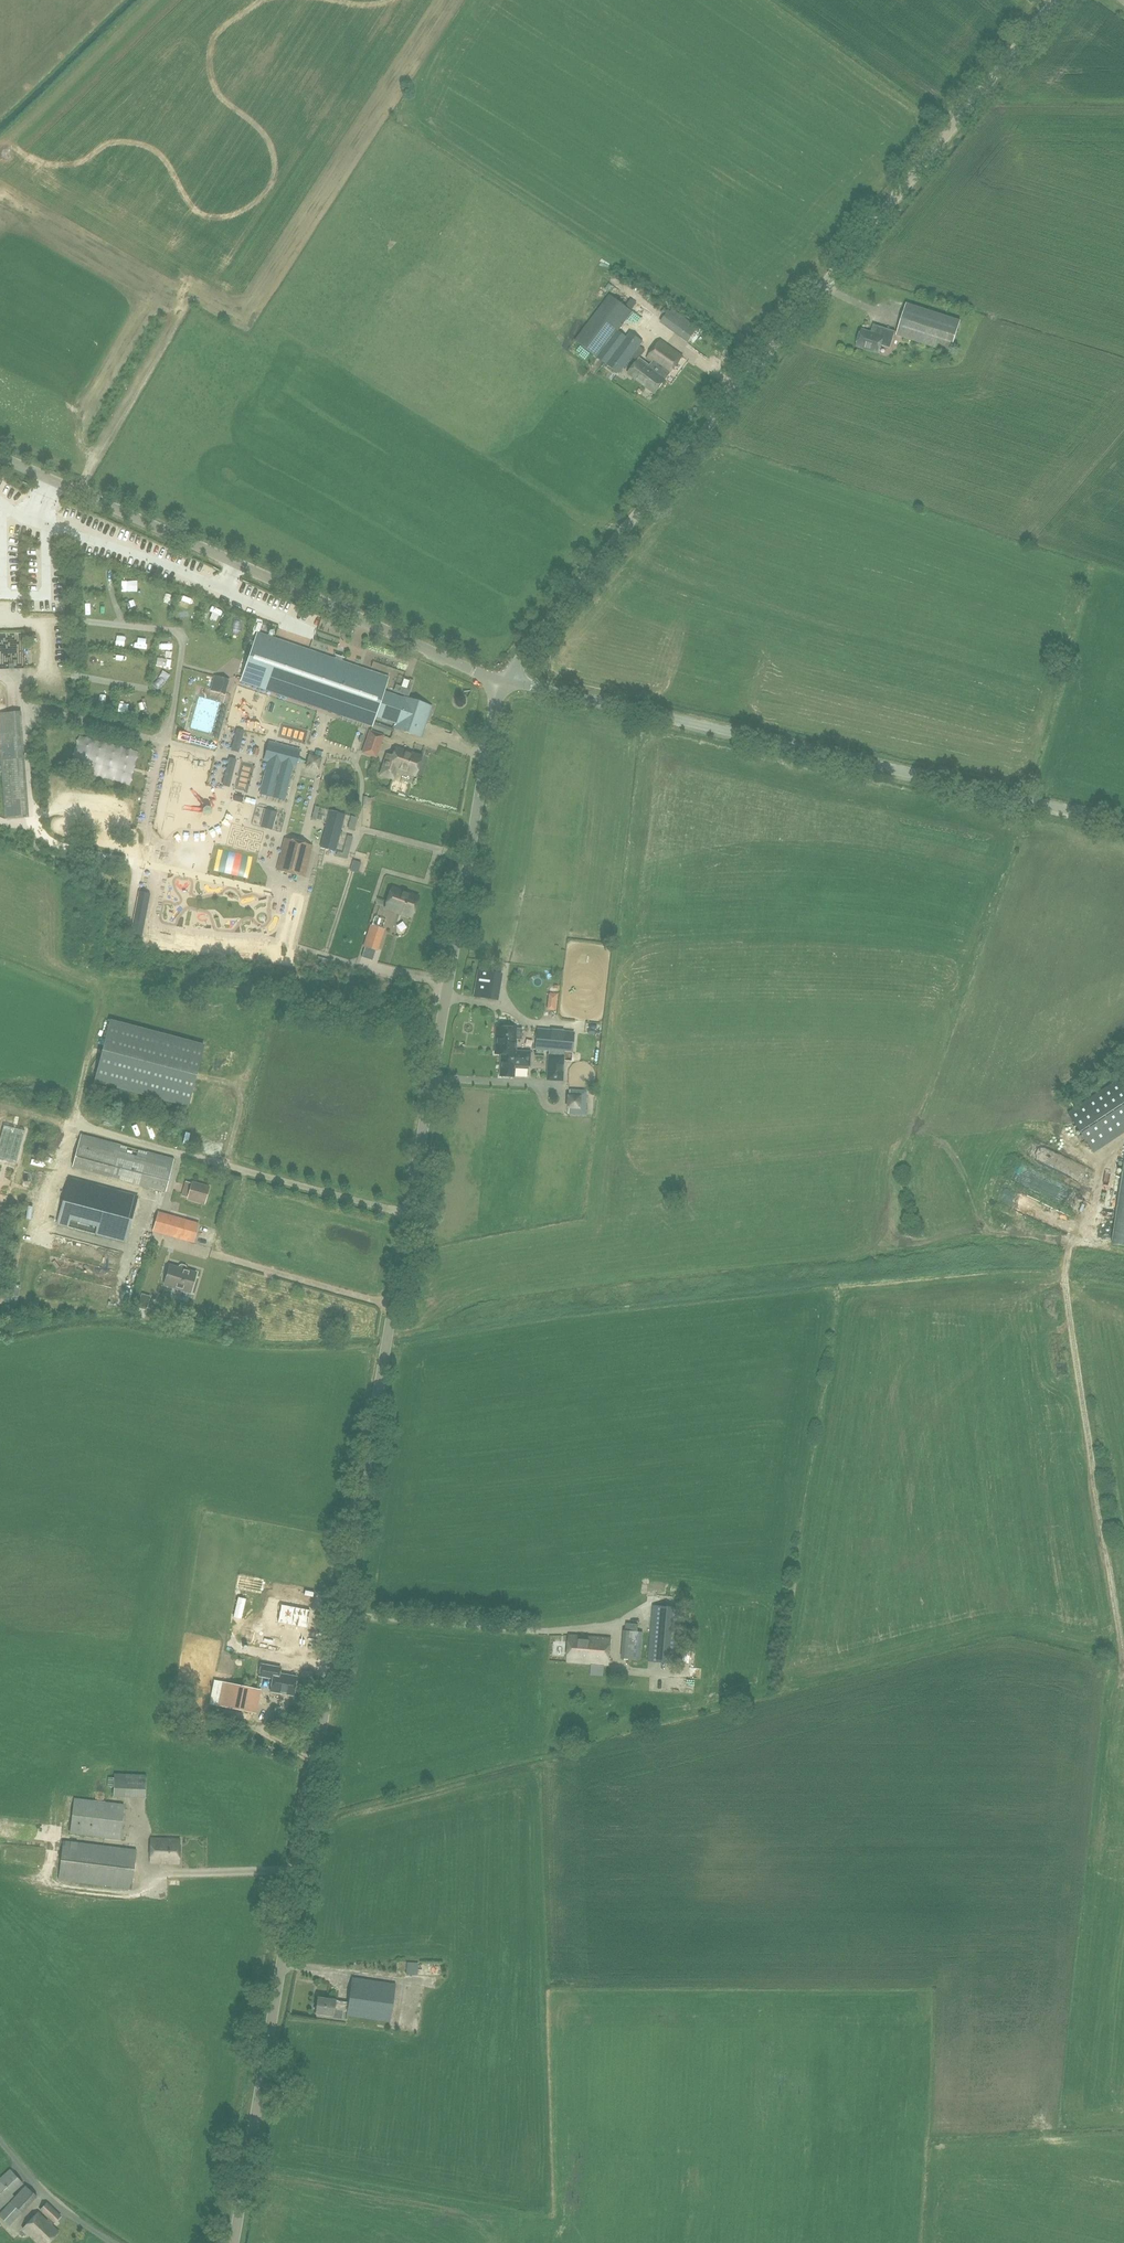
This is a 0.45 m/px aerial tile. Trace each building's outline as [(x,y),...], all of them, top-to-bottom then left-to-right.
[(640,335),(638,338),(622,326),(632,312),(630,311),(636,303),(618,290),(612,297),(609,295),(574,340),(597,358),(606,364),(619,373),(631,357),(636,361),(645,350),(639,346),(643,342),(642,341),(644,339),(640,335)] [(896,335),(950,352),(960,321),(906,303),(896,335)] [(662,321),(689,341),(696,331),(669,311),(662,321)] [(877,353),(880,345),(890,348),(895,331),(878,326),(876,334),(861,330),(856,346),(877,353)] [(653,368),(644,361),(639,358),(627,374),(654,394),(664,381),(669,374),(682,357),(660,340),(647,358),(661,369),(657,375),(651,370),(653,368)] [(99,529),(101,522),(93,519),(90,526),(99,529)] [(105,583),(105,570),(86,569),(86,583),(105,583)] [(166,607),(168,595),(151,592),(148,603),(166,607)] [(195,609),(198,596),(184,593),(181,606),(195,609)] [(140,599),(128,599),(128,608),(140,608),(140,599)] [(208,615),(220,618),(223,606),(211,603),(208,615)] [(108,613),(108,605),(93,606),(94,614),(108,613)] [(244,631),(248,619),(236,615),(232,627),(244,631)] [(114,629),(99,629),(99,643),(115,642),(114,629)] [(403,699),(402,699),(383,692),(388,679),(352,667),(353,666),(350,665),(350,666),(349,666),(256,634),(241,679),(288,695),(289,691),(291,692),(292,690),(298,693),(298,694),(301,695),(301,694),(307,696),(307,697),(310,698),(310,697),(316,699),(316,700),(319,701),(319,700),(326,702),(326,703),(328,704),(328,703),(345,709),(345,710),(347,710),(348,710),(354,712),(354,713),(356,713),(361,714),(359,720),(372,724),(375,717),(395,724),(394,728),(412,734),(415,726),(424,729),(432,706),(404,696),(403,699)] [(156,646),(172,650),(175,640),(159,635),(156,646)] [(92,671),(105,671),(105,660),(92,660),(92,671)] [(145,672),(154,674),(157,664),(147,662),(145,672)] [(138,686),(154,687),(155,677),(139,675),(138,686)] [(224,695),(228,680),(218,677),(213,691),(224,695)] [(169,689),(169,678),(157,678),(157,689),(169,689)] [(435,697),(437,685),(426,683),(423,695),(435,697)] [(102,691),(102,704),(113,704),(113,690),(102,691)] [(262,693),(259,700),(266,703),(268,695),(262,693)] [(165,701),(155,699),(153,710),(163,712),(165,701)] [(239,704),(247,720),(255,715),(246,699),(239,704)] [(122,712),(134,713),(134,700),(122,700),(122,712)] [(311,724),(310,715),(306,714),(303,720),(299,719),(299,711),(294,724),(294,709),(276,710),(276,713),(282,715),(282,720),(296,725),(306,729),(309,728),(311,724)] [(0,714),(0,763),(4,819),(23,818),(16,712),(0,714)] [(53,744),(62,743),(61,728),(51,728),(53,744)] [(244,731),(237,730),(231,751),(238,753),(244,731)] [(363,753),(376,757),(383,736),(370,732),(363,753)] [(263,761),(268,762),(292,768),(295,769),(301,749),(268,741),(263,761)] [(116,758),(125,758),(125,745),(117,744),(116,758)] [(135,758),(149,761),(152,749),(138,745),(135,758)] [(388,755),(381,774),(393,778),(396,769),(415,775),(421,758),(397,749),(394,757),(388,755)] [(229,788),(236,761),(229,759),(223,786),(229,788)] [(95,761),(91,777),(99,779),(104,764),(95,761)] [(284,799),(292,768),(268,762),(260,794),(284,799)] [(117,772),(115,784),(126,786),(128,774),(117,772)] [(131,788),(143,793),(149,777),(136,773),(131,788)] [(53,789),(65,789),(65,778),(53,778),(53,789)] [(99,804),(100,787),(87,787),(86,803),(99,804)] [(121,813),(125,797),(115,795),(112,811),(121,813)] [(143,814),(146,798),(135,796),(132,812),(143,814)] [(202,804),(208,811),(214,807),(207,799),(202,804)] [(58,815),(71,813),(69,801),(56,803),(58,815)] [(277,812),(265,809),(260,827),(273,830),(277,812)] [(330,810),(321,843),(320,847),(335,851),(345,814),(330,810)] [(255,835),(251,854),(264,858),(268,842),(259,839),(260,836),(255,835)] [(313,846),(284,839),(276,870),(305,877),(313,846)] [(385,908),(412,917),(419,896),(392,886),(385,908)] [(380,935),(382,929),(372,926),(370,931),(365,947),(375,950),(380,935)] [(478,970),(474,997),(494,1000),(498,974),(478,970)] [(203,1045),(109,1020),(93,1081),(187,1106),(203,1045)] [(495,1054),(501,1054),(502,1052),(514,1052),(515,1039),(521,1040),(521,1029),(515,1029),(515,1028),(496,1028),(495,1054)] [(535,1050),(556,1051),(555,1055),(547,1055),(547,1079),(562,1080),(563,1060),(571,1060),(572,1053),(571,1053),(573,1033),(537,1029),(535,1050)] [(530,1053),(514,1052),(502,1052),(501,1054),(501,1065),(500,1077),(514,1077),(514,1069),(529,1070),(529,1067),(530,1053)] [(1123,1132),(1123,1092),(1116,1080),(1068,1113),(1094,1152),(1123,1132)] [(586,1091),(569,1090),(568,1113),(585,1114),(586,1091)] [(165,1192),(173,1160),(80,1136),(71,1168),(165,1192)] [(1109,1242),(1123,1245),(1123,1148),(1109,1242)] [(1042,1172),(1032,1185),(1037,1189),(1047,1176),(1042,1172)] [(124,1242),(136,1197),(69,1179),(57,1224),(124,1242)] [(209,1187),(192,1182),(187,1199),(204,1204),(209,1187)] [(160,1195),(156,1207),(160,1209),(164,1196),(160,1195)] [(1044,1210),(1038,1212),(1041,1219),(1047,1217),(1044,1210)] [(193,1242),(198,1224),(158,1213),(152,1231),(193,1242)] [(51,1245),(58,1244),(58,1235),(50,1236),(51,1245)] [(196,1273),(186,1270),(186,1268),(185,1266),(181,1265),(179,1266),(179,1268),(170,1266),(164,1285),(190,1292),(196,1273)] [(307,1628),(310,1610),(280,1604),(277,1623),(307,1628)] [(648,1662),(678,1664),(682,1608),(652,1606),(648,1662)] [(264,1650),(267,1631),(240,1626),(237,1644),(264,1650)] [(623,1659),(640,1661),(642,1633),(625,1631),(623,1659)] [(569,1635),(567,1662),(575,1662),(574,1669),(573,1680),(607,1683),(608,1672),(581,1669),(581,1663),(609,1665),(611,1639),(569,1635)] [(293,1695),(295,1683),(296,1677),(275,1673),(276,1667),(260,1665),(258,1676),(272,1679),(270,1692),(293,1695)] [(258,1691),(216,1680),(211,1703),(254,1712),(258,1691)] [(113,1796),(144,1798),(146,1775),(114,1773),(113,1796)] [(74,1799),(70,1833),(119,1839),(123,1805),(74,1799)] [(32,1823),(30,1840),(58,1843),(59,1835),(64,1835),(65,1827),(53,1826),(32,1823)] [(179,1864),(180,1840),(151,1839),(150,1863),(179,1864)] [(131,1889),(135,1850),(63,1841),(59,1880),(131,1889)] [(390,2021),(395,1983),(352,1977),(348,2002),(347,2011),(346,2015),(390,2021)] [(334,2009),(347,2011),(348,2002),(338,2001),(338,2000),(318,1997),(315,2013),(333,2015),(334,2009)] [(0,2177),(0,2209),(15,2196),(12,2194),(24,2183),(10,2168),(0,2177)] [(37,2196),(25,2185),(10,2201),(0,2212),(0,2217),(10,2226),(22,2213),(37,2196)] [(22,2228),(37,2242),(48,2242),(60,2231),(52,2225),(61,2215),(47,2202),(40,2209),(48,2217),(47,2219),(38,2211),(22,2228)]
